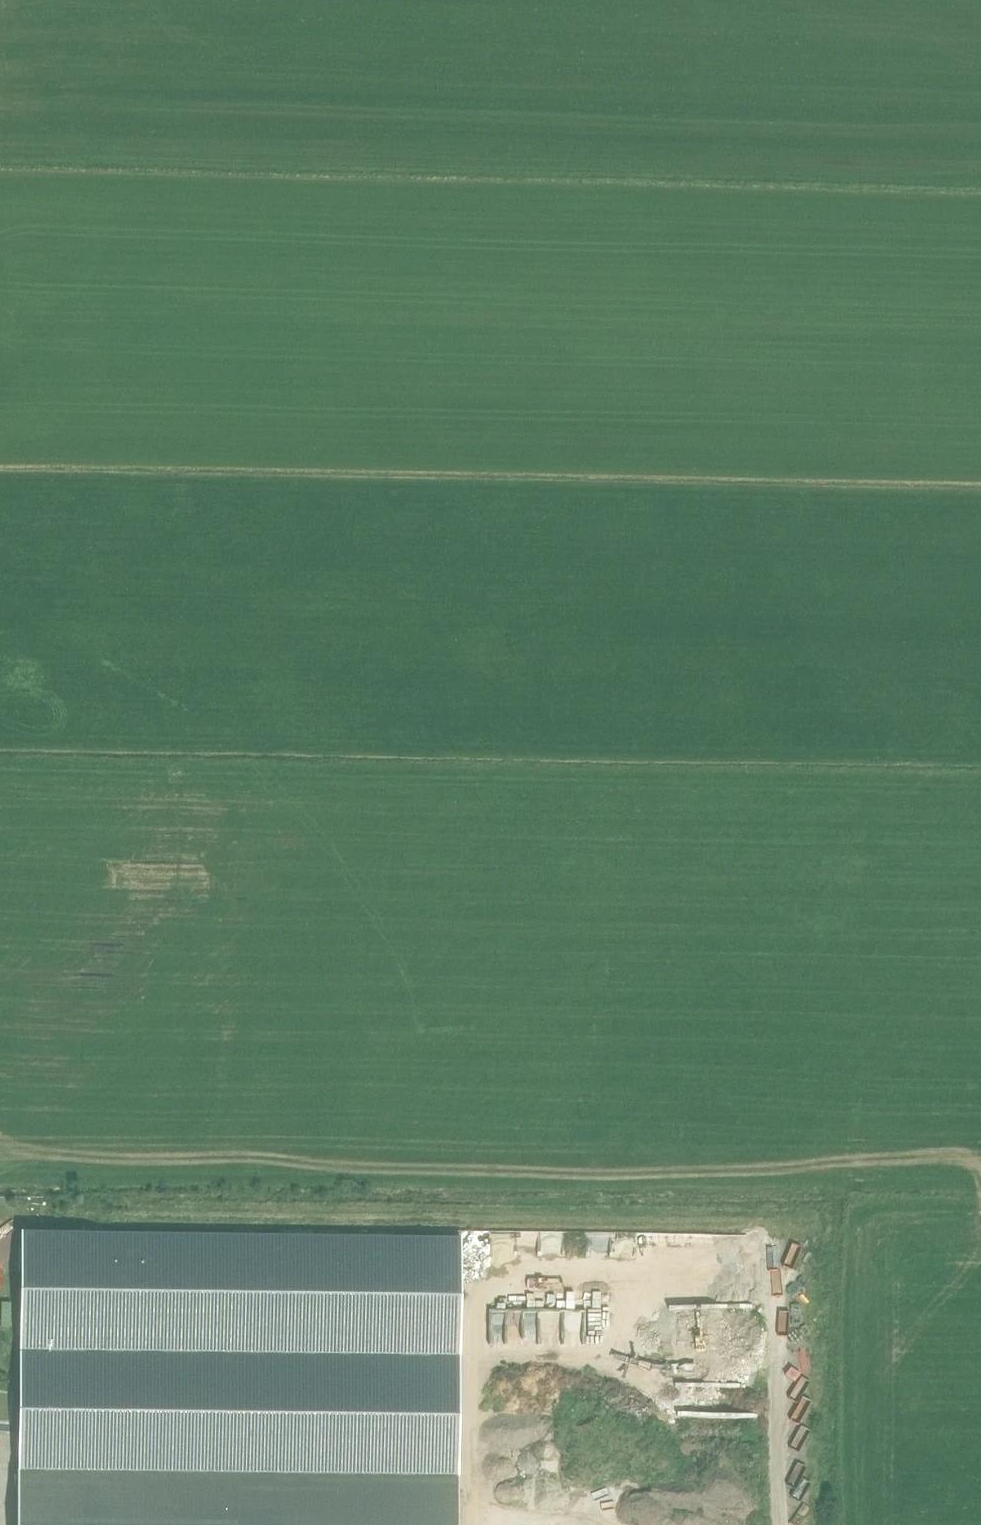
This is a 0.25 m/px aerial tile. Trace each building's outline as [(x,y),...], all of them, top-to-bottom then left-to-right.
[(17,1524),(457,1524),(460,1238),(21,1233),(17,1524)] [(673,1330),(688,1328),(686,1317),(671,1320),(673,1330)] [(748,1452),(741,1394),(727,1395),(725,1382),(651,1390),(654,1417),(646,1418),(649,1441),(679,1438),(681,1459),(748,1452)]
